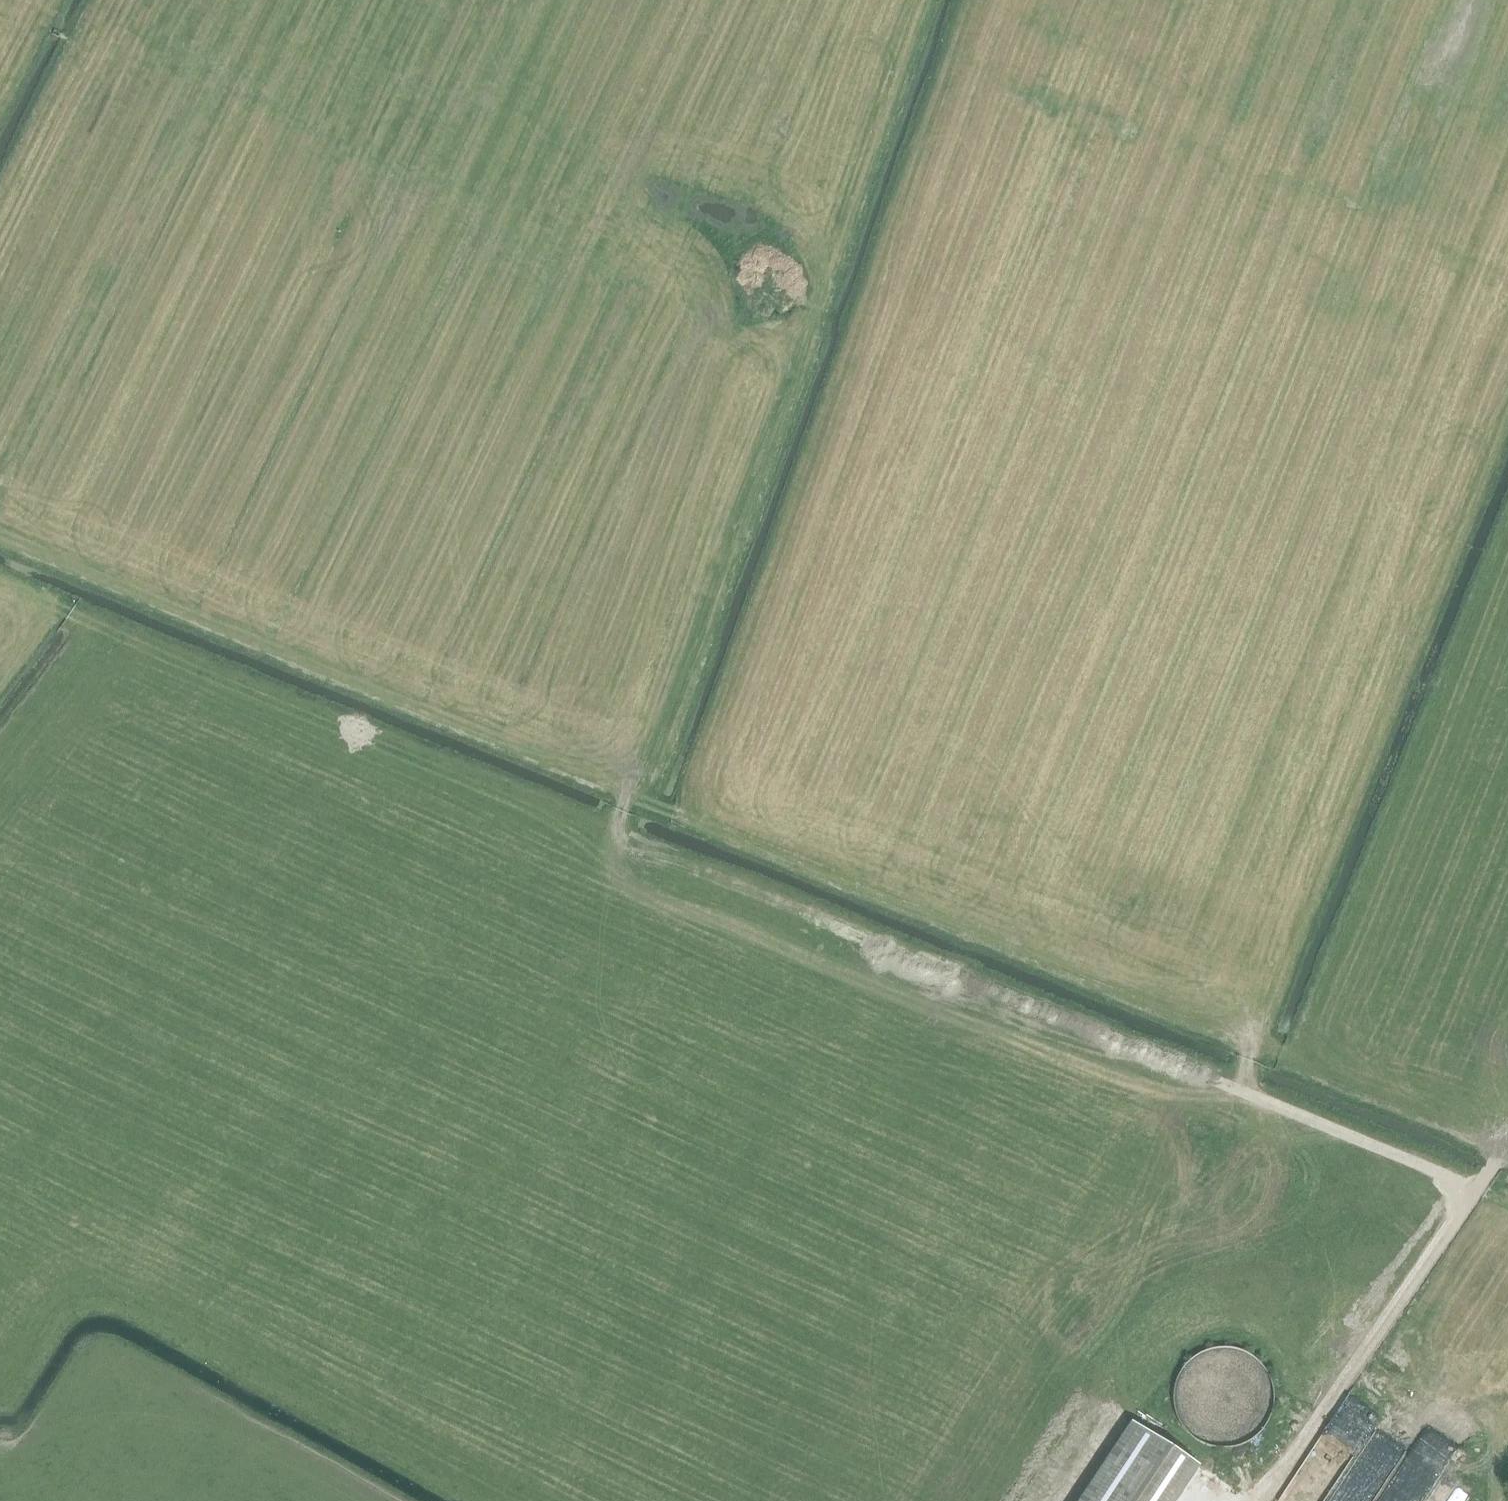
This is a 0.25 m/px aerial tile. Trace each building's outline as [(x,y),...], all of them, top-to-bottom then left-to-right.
[(1198,1465),(1133,1422),(1081,1500),(1174,1500),(1198,1465)] [(1465,1499),(1446,1489),(1440,1500),(1464,1500),(1465,1499)]
